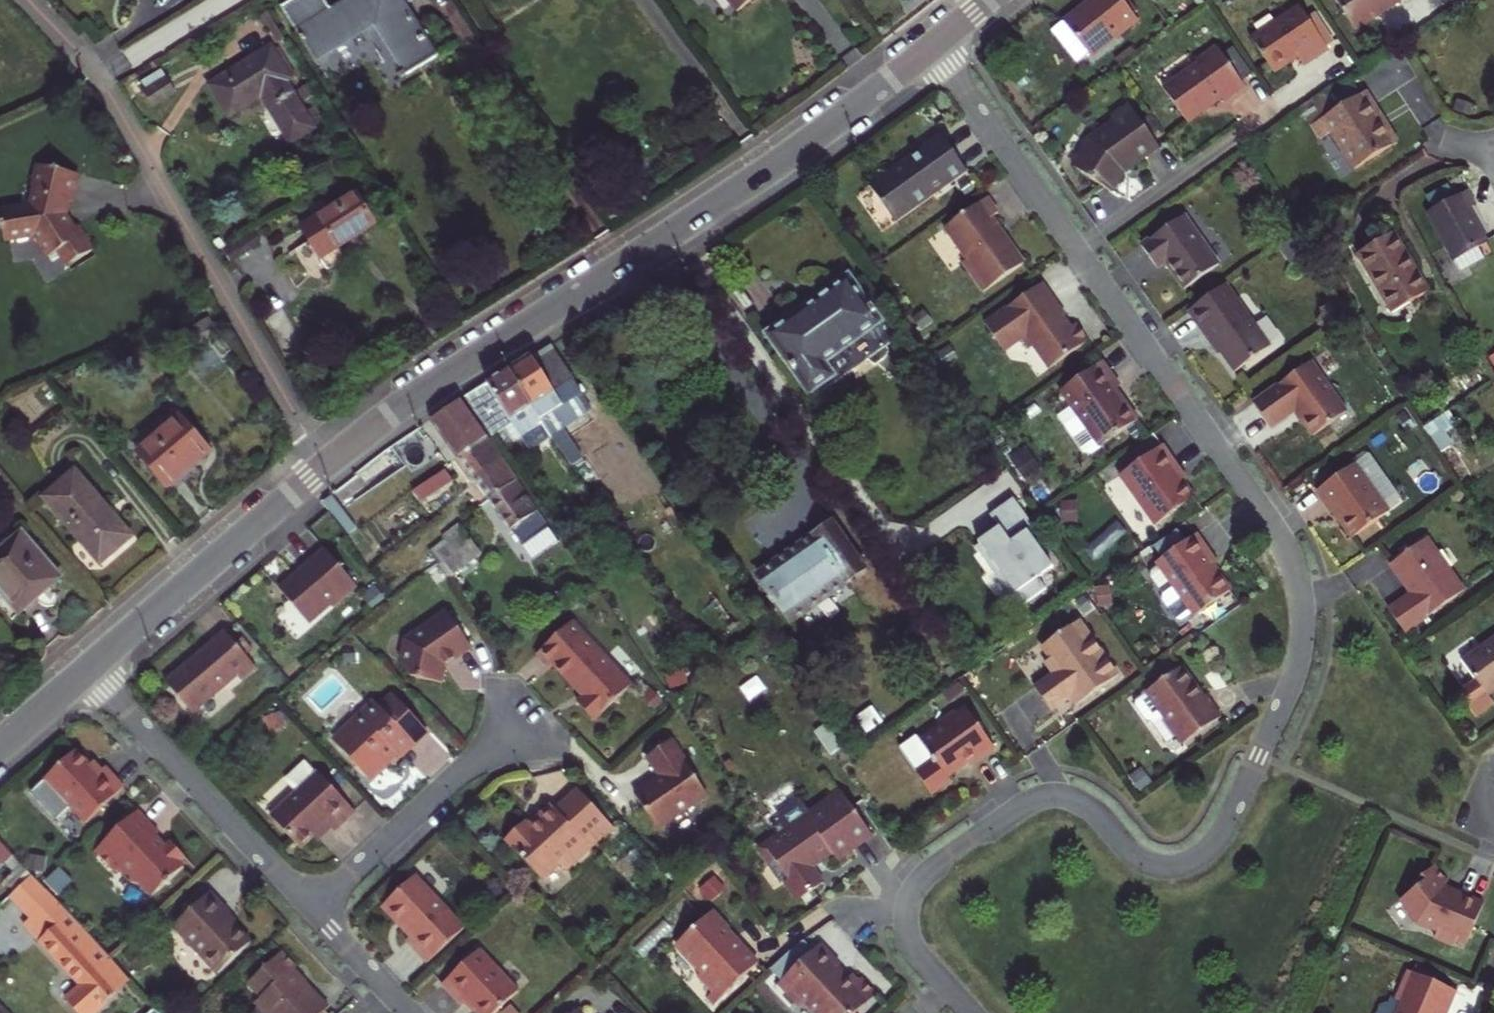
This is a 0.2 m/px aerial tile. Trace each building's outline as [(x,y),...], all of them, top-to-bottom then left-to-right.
[(311,52),(346,30),(370,15),(390,44),(383,49),(393,66),(433,40),(406,0),(277,0),(311,52)] [(1120,0),(1087,0),(1061,21),(1090,57),(1137,21),(1120,0)] [(1403,0),(1335,0),(1355,32),(1374,19),(1372,16),(1381,10),(1390,5),(1391,8),(1403,0)] [(1297,58),(1303,66),(1327,50),(1303,15),(1255,46),(1273,74),(1292,62),(1297,58)] [(268,38),(203,79),(223,110),(256,89),(264,102),(285,135),(311,120),(282,75),(289,71),(268,38)] [(1244,85),(1217,45),(1196,59),(1198,62),(1162,85),(1186,121),(1216,101),(1221,97),(1223,99),(1244,85)] [(179,81),(171,67),(145,83),(153,97),(179,81)] [(1367,104),(1360,93),(1306,126),(1315,140),(1326,133),(1349,170),(1388,146),(1371,119),(1364,107),(1367,104)] [(1070,169),(1112,196),(1128,178),(1135,172),(1158,151),(1128,108),(1111,120),(1114,124),(1088,142),(1070,169)] [(895,223),(967,172),(953,153),(940,135),(869,186),(895,223)] [(35,230),(55,254),(62,248),(73,262),(97,242),(78,219),(74,221),(69,214),(63,208),(66,196),(70,197),(77,172),(58,166),(38,161),(28,201),(0,209),(0,230),(2,229),(4,239),(35,230)] [(339,230),(371,210),(349,176),(293,212),(321,256),(335,248),(337,241),(333,234),(339,230)] [(1422,196),(1429,209),(1451,197),(1444,184),(1422,196)] [(1472,205),(1464,190),(1451,197),(1429,209),(1424,212),(1450,260),(1451,260),(1457,272),(1479,260),(1473,248),(1482,243),(1468,218),(1464,210),(1472,205)] [(982,293),(1023,264),(1001,233),(990,218),(996,214),(985,198),(935,236),(958,268),(962,265),(982,293)] [(1183,215),(1141,245),(1157,268),(1165,262),(1169,268),(1183,288),(1218,264),(1183,215)] [(1365,246),(1354,253),(1390,313),(1427,290),(1390,230),(1365,246)] [(767,324),(806,381),(828,366),(818,352),(875,313),(846,271),(801,301),(767,324)] [(1043,282),(985,323),(1005,352),(1023,340),(1029,349),(1034,346),(1050,368),(1088,341),(1076,323),(1070,327),(1062,316),(1056,307),(1059,305),(1043,282)] [(1234,372),(1270,347),(1225,285),(1188,311),(1211,344),(1213,342),(1217,348),(1234,372)] [(563,402),(573,396),(582,390),(553,347),(532,360),(530,356),(525,360),(508,372),(554,438),(562,449),(571,443),(557,422),(571,413),(563,402)] [(1119,385),(1101,361),(1059,391),(1070,407),(1077,416),(1065,425),(1083,451),(1091,453),(1137,420),(1125,404),(1123,405),(1117,398),(1112,390),(1119,385)] [(1311,362),(1253,403),(1271,429),(1295,411),(1299,417),(1313,437),(1346,412),(1311,362)] [(549,441),(554,438),(508,372),(489,385),(484,388),(465,402),(490,438),(493,442),(495,440),(515,427),(525,441),(541,431),(549,441)] [(573,396),(563,402),(571,413),(582,407),(573,396)] [(486,441),(460,404),(451,411),(443,416),(432,424),(458,460),(486,441)] [(1077,416),(1070,407),(1058,415),(1065,425),(1077,416)] [(179,411),(135,446),(165,482),(188,462),(208,445),(179,411)] [(525,441),(533,451),(549,441),(541,431),(525,441)] [(470,476),(473,481),(501,462),(494,452),(486,441),(458,460),(470,476)] [(562,449),(572,464),(581,458),(571,443),(562,449)] [(1155,524),(1194,496),(1179,474),(1176,470),(1179,468),(1162,443),(1119,474),(1155,524)] [(439,465),(443,470),(450,465),(446,460),(439,465)] [(501,462),(473,481),(480,490),(485,498),(487,500),(489,503),(517,484),(501,462)] [(1354,464),(1316,492),(1332,513),(1333,513),(1338,520),(1351,539),(1388,512),(1354,464)] [(76,468),(43,495),(98,561),(116,547),(128,537),(102,506),(105,503),(76,468)] [(439,473),(406,496),(413,506),(450,481),(443,470),(439,473)] [(517,484),(489,503),(505,525),(517,542),(544,523),(517,484)] [(1033,527),(1012,498),(989,515),(998,527),(987,535),(978,541),(979,544),(975,547),(1018,608),(1045,588),(1037,577),(1052,566),(1027,531),(1033,527)] [(472,511),(479,505),(477,502),(469,507),(472,511)] [(483,511),(479,505),(472,511),(476,516),(483,511)] [(838,523),(833,515),(763,564),(796,611),(865,562),(838,523)] [(474,543),(462,525),(452,533),(464,550),(474,543)] [(0,545),(0,591),(15,608),(35,591),(55,575),(18,530),(0,545)] [(1215,561),(1195,533),(1156,561),(1174,586),(1164,593),(1163,599),(1177,618),(1182,619),(1192,612),(1195,616),(1230,591),(1215,569),(1211,564),(1215,561)] [(1427,539),(1390,565),(1406,588),(1406,587),(1409,590),(1412,594),(1388,611),(1404,634),(1464,591),(1427,539)] [(293,570),(278,581),(304,618),(327,601),(333,602),(356,586),(326,544),(299,563),(302,567),(300,569),(297,570),(293,570)] [(449,650),(464,638),(439,601),(397,631),(393,652),(404,667),(435,673),(438,657),(449,650)] [(1118,676),(1079,621),(1042,647),(1049,658),(1044,661),(1053,673),(1033,687),(1050,710),(1068,697),(1074,693),(1079,701),(1118,676)] [(633,686),(574,622),(539,655),(552,668),(556,665),(578,689),(586,697),(579,704),(596,721),(633,686)] [(256,668),(226,633),(201,653),(166,683),(192,713),(238,675),(242,680),(256,668)] [(1447,672),(1461,692),(1442,705),(1459,728),(1478,714),(1472,707),(1490,694),(1493,691),(1493,649),(1489,642),(1447,672)] [(1176,733),(1184,744),(1220,718),(1207,698),(1206,698),(1205,697),(1204,697),(1203,697),(1202,697),(1202,698),(1200,699),(1197,695),(1194,690),(1194,687),(1181,667),(1146,690),(1135,698),(1134,703),(1144,718),(1149,719),(1153,724),(1165,716),(1176,733)] [(1074,693),(1068,697),(1072,701),(1074,704),(1079,701),(1074,693)] [(340,748),(369,779),(389,761),(386,758),(390,755),(394,751),(400,757),(428,732),(395,696),(375,714),(369,708),(352,725),(358,731),(340,748)] [(994,748),(967,709),(957,715),(955,712),(945,719),(948,722),(928,736),(941,754),(924,767),(940,790),(959,776),(955,771),(966,763),(975,757),(977,761),(994,748)] [(1165,716),(1153,724),(1164,741),(1176,733),(1165,716)] [(707,796),(670,742),(647,757),(661,778),(646,788),(634,796),(656,829),(707,796)] [(87,823),(124,788),(114,777),(105,767),(99,774),(76,750),(46,779),(87,823)] [(334,831),(355,812),(318,772),(274,813),(304,845),(318,832),(327,823),(334,831)] [(611,829),(576,792),(554,813),(549,807),(542,814),(535,821),(536,822),(527,829),(523,824),(503,842),(539,881),(557,865),(564,872),(602,837),(611,829)] [(859,851),(826,802),(793,825),(788,817),(781,816),(768,825),(767,832),(769,834),(762,839),(766,845),(744,861),(755,876),(759,874),(773,894),(772,901),(777,908),(784,910),(787,914),(809,899),(798,883),(810,875),(818,869),(823,876),(859,851)] [(170,879),(184,866),(179,861),(185,856),(170,840),(164,845),(160,840),(155,835),(158,832),(138,809),(94,850),(115,872),(122,866),(122,873),(130,881),(139,882),(151,896),(164,883),(169,884),(170,879)] [(611,829),(602,837),(604,840),(614,831),(611,829)] [(1,858),(9,851),(0,842),(0,856),(1,858)] [(1448,883),(1435,866),(1416,880),(1419,886),(1400,900),(1417,923),(1437,931),(1434,938),(1454,947),(1457,940),(1467,944),(1484,904),(1458,893),(1456,898),(1452,896),(1447,894),(1442,887),(1448,883)] [(408,941),(428,963),(465,929),(416,876),(385,905),(402,924),(413,936),(408,941)] [(222,973),(251,945),(233,926),(224,916),(228,913),(209,893),(176,923),(222,973)] [(53,897),(24,924),(57,960),(66,971),(81,988),(113,962),(108,956),(73,918),(53,897)] [(718,1001),(757,964),(735,942),(733,944),(729,940),(725,935),(730,929),(712,911),(676,945),(701,973),(696,978),(711,993),(718,1001)] [(778,979),(795,997),(804,998),(818,1012),(852,1012),(876,991),(860,974),(857,977),(851,971),(846,975),(840,968),(836,964),(840,961),(820,939),(813,946),(806,939),(793,948),(770,969),(778,978),(778,979)] [(479,949),(442,984),(462,1006),(466,1002),(474,1010),(477,1012),(495,1012),(518,991),(479,949)] [(331,1005),(318,992),(316,994),(308,985),(301,979),(296,978),(291,973),(299,966),(284,950),(251,981),(264,994),(261,998),(260,1003),(270,1012),(323,1012),(331,1005)] [(70,1006),(76,1012),(96,1012),(131,981),(113,962),(81,988),(75,1001),(70,1006)] [(1404,971),(1391,1000),(1386,997),(1384,1002),(1375,1006),(1372,1012),(1437,1012),(1438,1011),(1443,1009),(1451,991),(1404,971)] [(81,988),(65,1001),(70,1006),(75,1001),(81,988)] [(718,1001),(711,993),(705,998),(712,1006),(718,1001)]
